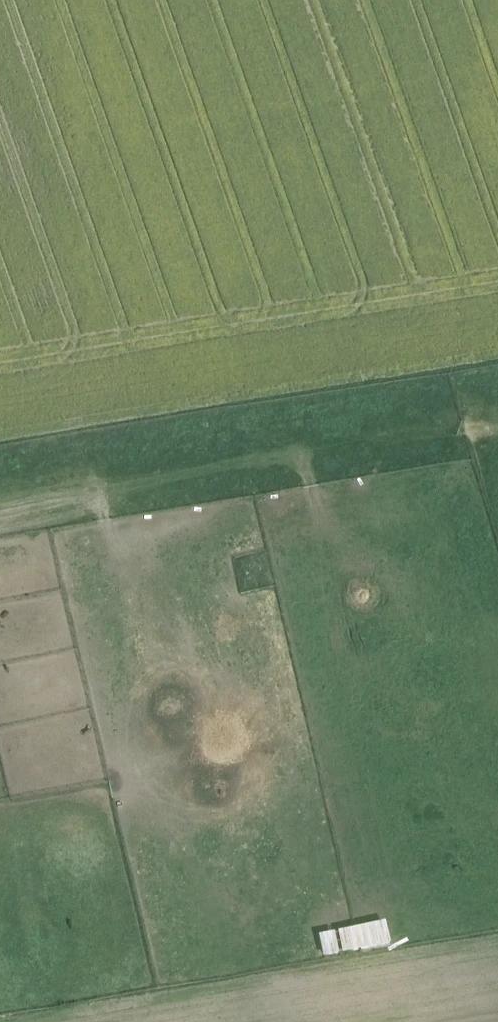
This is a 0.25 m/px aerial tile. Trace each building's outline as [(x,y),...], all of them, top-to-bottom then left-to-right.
[(322,953),(389,946),(386,925),(320,932),(322,953)]
